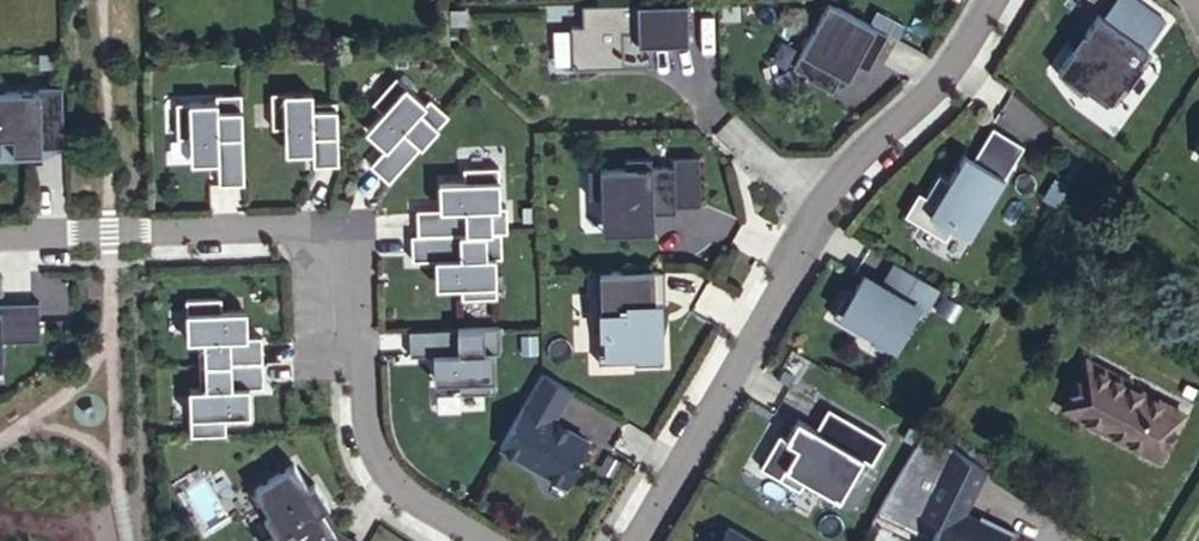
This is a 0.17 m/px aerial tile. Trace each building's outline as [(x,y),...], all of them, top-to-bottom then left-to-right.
[(585,3),(586,24),(574,24),(575,60),(658,57),(657,42),(693,43),(690,0),(668,0),(585,3)] [(887,32),(827,0),(792,66),(806,73),(805,76),(832,91),(849,59),(867,69),(887,32)] [(1109,20),(1104,17),(1091,36),(1089,34),(1078,51),(1081,53),(1066,76),(1092,99),(1095,95),(1118,109),(1133,85),(1137,88),(1151,65),(1147,63),(1156,50),(1152,48),(1170,19),(1140,0),(1122,0),(1109,20)] [(381,109),(366,125),(364,128),(384,146),(369,163),(388,180),(448,113),(429,96),(424,101),(395,75),(371,101),(381,109)] [(62,82),(38,83),(38,88),(0,89),(0,135),(12,135),(12,151),(42,150),(42,145),(63,144),(62,82)] [(284,131),(285,147),(285,150),(312,149),(312,163),(338,163),(336,98),(312,98),(312,88),(270,89),(272,131),(284,131)] [(189,135),(190,157),(190,160),(217,159),(218,183),(243,182),(241,92),(215,93),(215,99),(175,100),(177,136),(189,135)] [(967,149),(963,154),(948,181),(938,175),(925,197),(917,193),(903,216),(944,241),(952,229),(969,239),(987,208),(1020,151),(989,132),(975,154),(967,149)] [(0,147),(0,157),(42,156),(42,150),(12,151),(12,135),(0,135),(0,143),(0,147)] [(663,221),(663,205),(687,204),(686,155),(662,155),(662,165),(638,166),(638,156),(624,157),(624,166),(587,167),(588,196),(599,196),(600,213),(600,223),(626,223),(663,221)] [(461,179),(440,179),(437,179),(437,206),(414,207),(415,233),(498,230),(505,230),(504,204),(497,205),(496,165),(461,166),(461,179)] [(409,258),(433,258),(433,285),(436,284),(458,284),(458,297),(494,296),(492,256),(499,256),(498,230),(415,233),(408,233),(409,258)] [(894,261),(879,285),(865,276),(855,291),(849,288),(817,340),(845,356),(849,350),(883,371),(905,336),(910,339),(940,288),(904,267),(894,261)] [(662,266),(594,269),(595,303),(599,303),(599,329),(596,329),(597,360),(633,359),(633,362),(661,361),(660,332),(656,332),(655,300),(664,300),(662,266)] [(186,297),(186,337),(196,336),(198,384),(188,384),(190,432),(224,431),(224,412),(246,411),(245,385),(262,384),(261,333),(243,334),(243,307),(220,308),(220,296),(186,297)] [(0,298),(0,338),(35,337),(33,298),(0,298)] [(407,353),(431,353),(432,380),(435,380),(456,379),(457,392),(492,391),(491,351),(497,351),(496,325),(407,328),(407,353)] [(1090,359),(1063,406),(1153,461),(1178,418),(1112,378),(1114,374),(1090,359)] [(569,388),(540,370),(497,443),(563,483),(577,461),(575,454),(584,439),(550,418),(569,388)] [(888,439),(859,422),(829,405),(816,427),(798,416),(787,437),(779,432),(760,466),(800,489),(806,478),(841,499),(865,457),(874,462),(888,439)] [(927,536),(925,540),(1006,540),(1007,539),(961,516),(983,475),(945,455),(919,440),(889,494),(918,509),(909,526),(927,536)] [(332,529),(319,507),(327,502),(313,479),(307,483),(292,460),(252,485),(266,509),(261,511),(273,531),(260,539),(262,540),(353,540),(332,529)] [(716,540),(754,540),(726,525),(716,540)]
